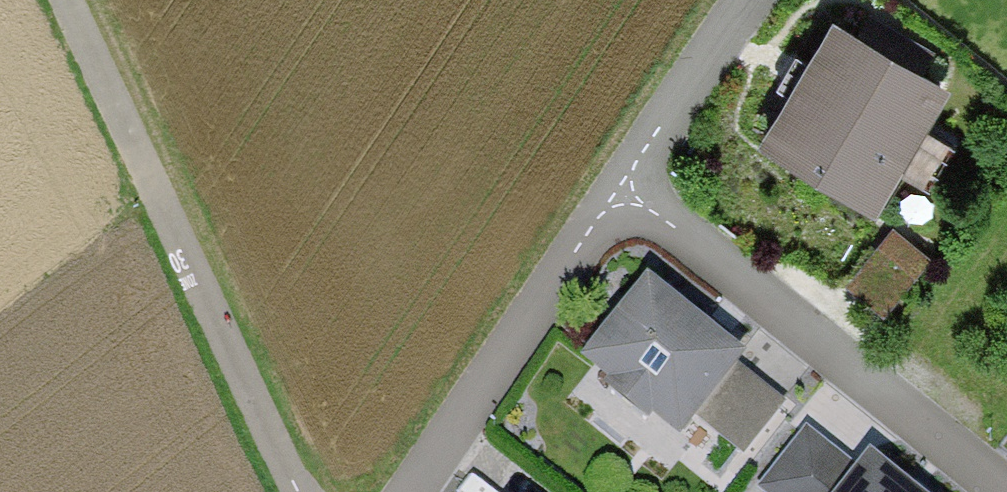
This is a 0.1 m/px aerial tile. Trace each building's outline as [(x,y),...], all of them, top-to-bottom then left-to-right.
[(833,10),(761,131),(876,199),(898,161),(927,178),(951,138),(922,121),(948,78),(833,10)] [(887,225),(843,283),(879,310),(923,252),(887,225)] [(647,277),(583,355),(670,427),(687,407),(723,363),(735,349),(647,277)] [(772,402),(723,363),(687,407),(735,446),(772,402)] [(860,466),(806,422),(757,481),(771,491),(839,491),(860,466)] [(872,451),(860,466),(839,491),(923,491),(872,451)]
